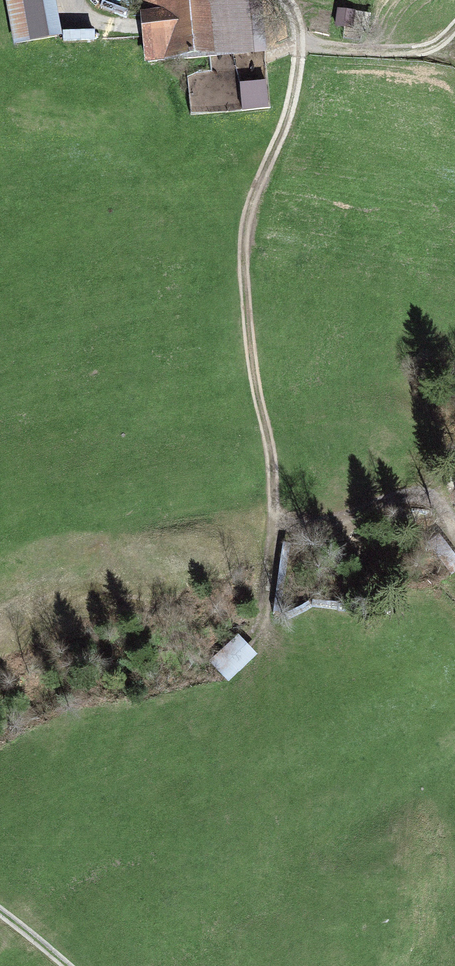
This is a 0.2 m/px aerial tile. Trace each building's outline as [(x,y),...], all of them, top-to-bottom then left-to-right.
[(20,52),(66,43),(58,0),(10,0),(20,52)] [(155,69),(251,60),(245,0),(148,0),(155,69)] [(216,113),(214,74),(187,76),(189,114),(216,113)] [(267,83),(240,85),(241,114),(268,113),(267,83)] [(238,636),(211,662),(229,681),(257,655),(238,636)]
